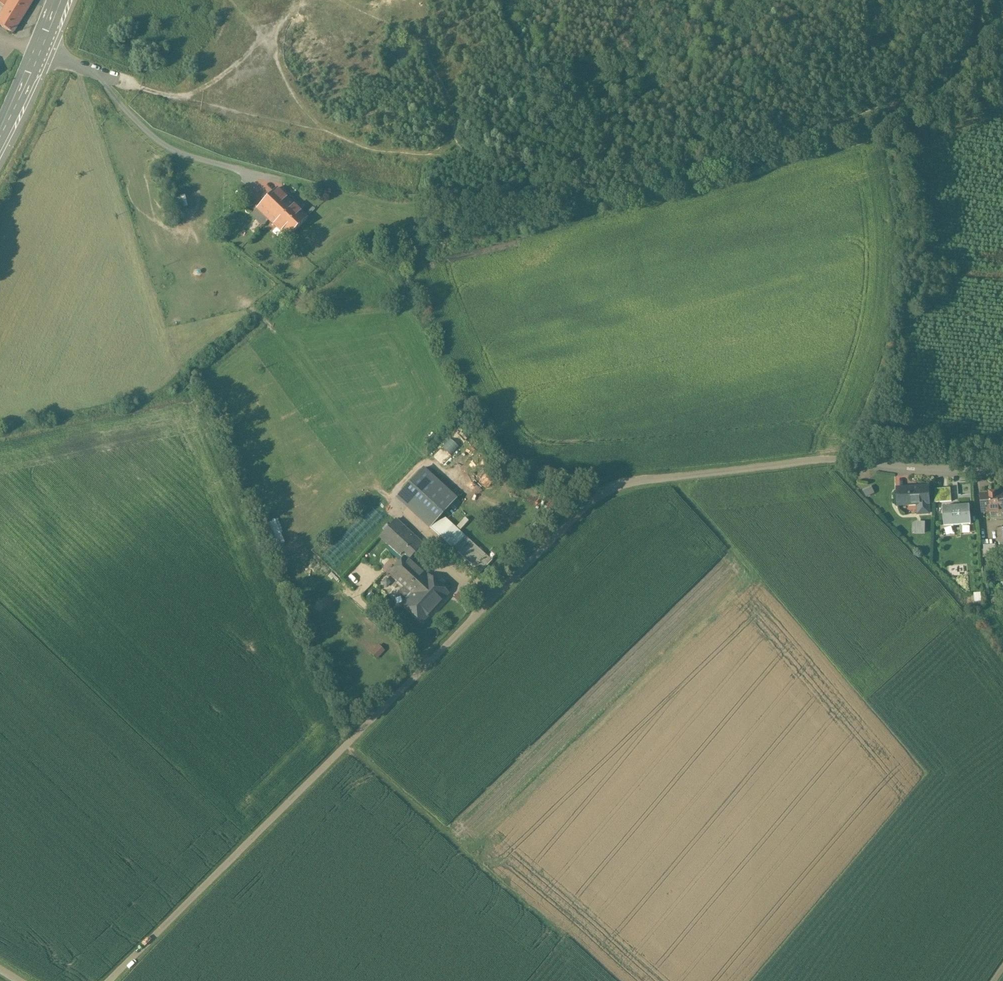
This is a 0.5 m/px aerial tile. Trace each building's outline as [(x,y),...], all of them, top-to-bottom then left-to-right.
[(0,17),(0,26),(13,34),(33,0),(10,0),(0,17)] [(277,188),(257,209),(269,220),(287,238),(307,218),(277,188)] [(269,220),(257,209),(251,215),(263,226),(269,220)] [(423,470),(403,492),(427,513),(436,521),(456,499),(423,470)] [(928,488),(908,489),(908,490),(909,505),(918,504),(918,514),(928,513),(928,504),(928,488)] [(950,488),(935,489),(934,503),(951,502),(950,488)] [(908,490),(897,491),(898,505),(909,505),(908,490)] [(989,494),(989,495),(981,495),(982,513),(1002,511),(1002,493),(989,494)] [(969,505),(942,507),(944,527),(971,525),(969,505)] [(533,516),(541,522),(549,514),(541,507),(533,516)] [(444,519),(428,527),(480,574),(492,562),(444,519)] [(422,544),(395,520),(380,536),(390,546),(387,549),(401,563),(405,558),(407,560),(422,544)] [(924,523),(916,523),(915,533),(923,533),(924,523)] [(995,545),(983,546),(984,557),(996,556),(995,545)] [(405,558),(401,563),(390,574),(406,589),(401,594),(407,600),(403,604),(422,622),(448,594),(428,576),(427,578),(407,560),(405,558)] [(454,597),(458,601),(463,596),(459,592),(454,597)] [(371,653),(377,659),(384,651),(379,646),(371,653)]
